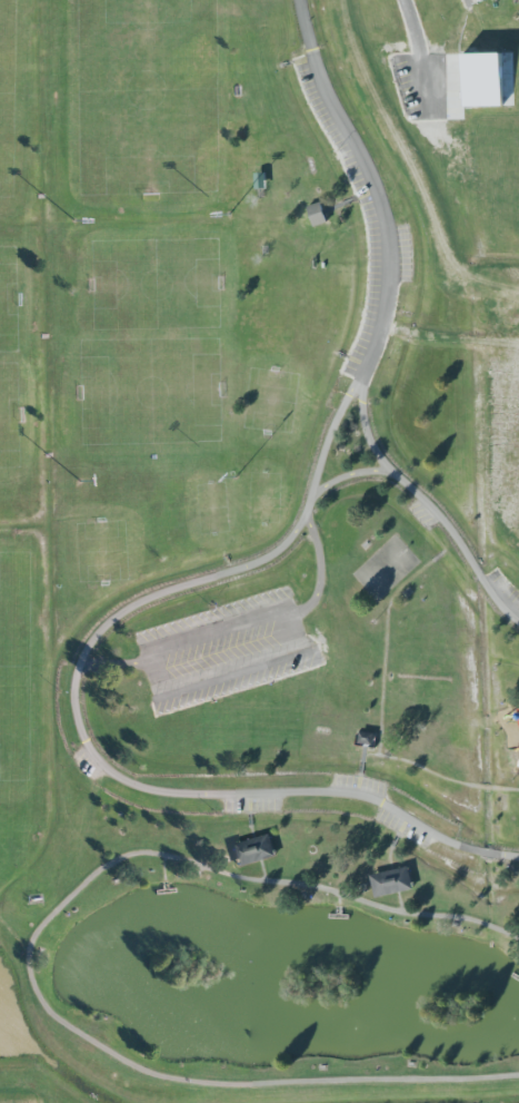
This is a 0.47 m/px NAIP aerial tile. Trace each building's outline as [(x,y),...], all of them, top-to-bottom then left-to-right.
[(501,53),(462,54),(463,107),(502,106),(501,53)] [(327,222),(320,202),(307,206),(314,227),(327,222)] [(358,743),(372,745),(374,734),(359,732),(358,743)] [(237,867),(275,857),(270,834),(231,844),(237,867)] [(370,873),(373,896),(412,891),(409,868),(370,873)]
